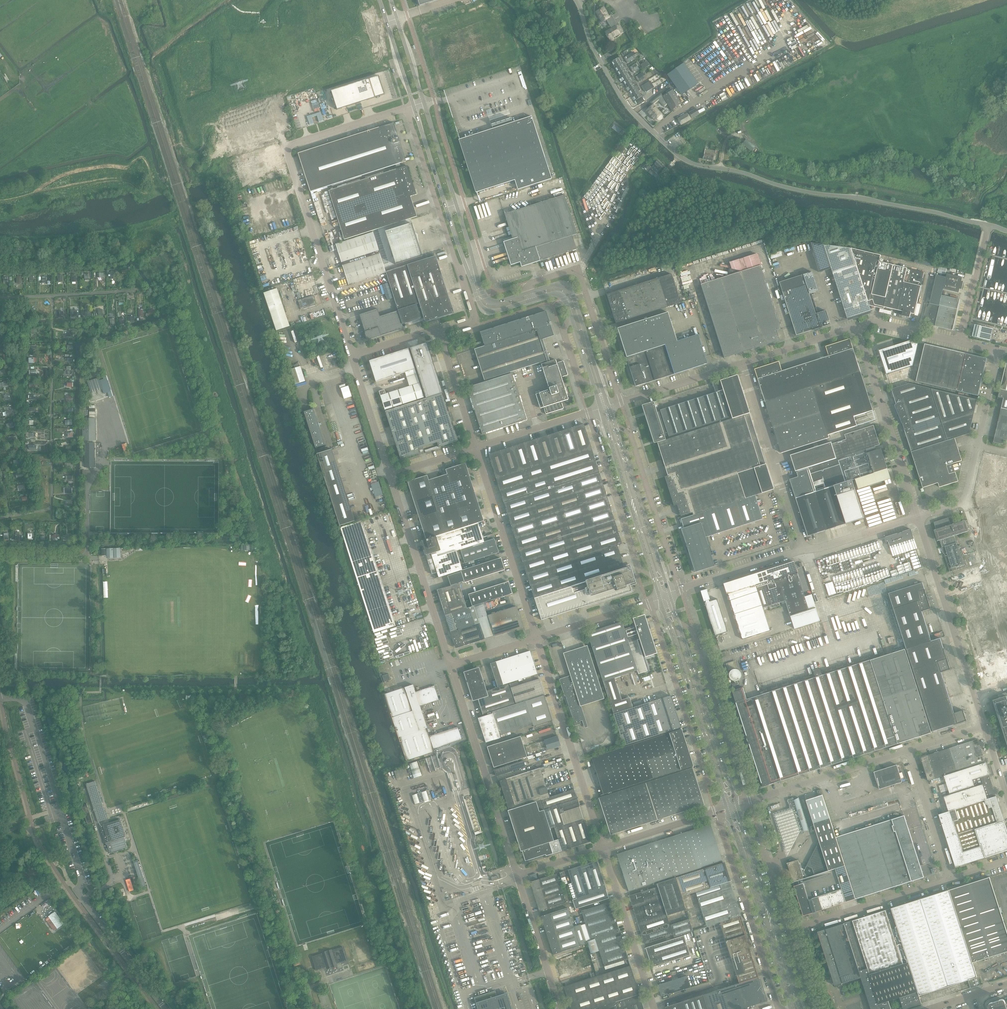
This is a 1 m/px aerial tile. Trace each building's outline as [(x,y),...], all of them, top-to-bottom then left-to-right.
[(543,15),(550,11),(546,6),(555,0),(546,0),(537,6),(543,15)] [(606,20),(609,24),(615,20),(611,15),(609,16),(603,8),(596,12),(600,18),(600,19),(602,22),(606,20)] [(545,19),(546,21),(554,17),(555,17),(559,15),(557,11),(545,19)] [(615,20),(609,24),(611,28),(605,32),(609,39),(616,36),(620,34),(616,27),(618,26),(615,20)] [(612,62),(615,67),(623,62),(620,57),(612,62)] [(569,59),(563,63),(567,69),(570,67),(574,74),(580,71),(574,61),(571,63),(569,59)] [(626,67),(623,62),(615,67),(618,72),(626,67)] [(682,95),(698,84),(683,63),(667,75),(682,95)] [(629,71),(626,67),(618,72),(620,77),(629,71)] [(566,71),(557,76),(561,82),(570,76),(566,71)] [(632,76),(629,71),(620,77),(623,81),(632,76)] [(379,76),(331,91),(337,110),(385,95),(379,76)] [(635,81),(632,76),(623,81),(626,86),(635,81)] [(587,80),(581,83),(585,89),(582,91),(586,98),(591,94),(589,91),(592,89),(587,80)] [(638,86),(635,81),(626,86),(629,91),(638,86)] [(641,91),(638,86),(629,91),(632,96),(639,92),(641,91)] [(557,90),(548,96),(551,101),(560,96),(559,94),(557,90)] [(673,90),(663,97),(671,110),(681,104),(673,90)] [(578,91),(569,96),(572,101),(581,96),(578,91)] [(641,96),(639,92),(632,96),(635,101),(644,95),(643,94),(641,96)] [(644,95),(635,101),(638,106),(645,102),(642,98),(644,97),(644,95)] [(661,95),(651,103),(653,105),(663,97),(661,95)] [(560,96),(551,101),(554,106),(563,101),(560,96)] [(654,120),(656,118),(658,120),(659,120),(661,120),(662,119),(663,117),(663,116),(653,105),(646,111),(654,120)] [(690,119),(699,114),(696,109),(689,113),(690,115),(688,116),(690,119)] [(321,112),(307,117),(310,125),(314,124),(312,117),(317,116),(319,122),(324,121),(321,112)] [(690,119),(688,116),(687,114),(678,119),(681,125),(690,119)] [(468,168),(476,193),(515,180),(518,190),(552,179),(531,116),(512,123),(511,120),(502,123),(492,126),(493,129),(459,140),(467,164),(467,165),(468,168)] [(298,154),(310,192),(406,161),(394,123),(298,154)] [(614,125),(612,128),(617,132),(619,134),(619,133),(621,131),(614,125)] [(752,152),(756,146),(746,139),(742,144),(752,152)] [(704,155),(703,159),(712,161),(714,151),(705,150),(704,153),(704,155)] [(651,169),(659,175),(666,168),(658,161),(654,164),(655,164),(652,168),(647,163),(645,165),(647,167),(645,169),(648,172),(651,169)] [(417,195),(407,166),(329,191),(344,240),(417,217),(410,197),(417,195)] [(634,176),(639,181),(645,173),(641,170),(639,172),(638,171),(634,176)] [(520,262),(522,267),(577,249),(572,236),(577,234),(564,195),(505,214),(513,239),(503,242),(511,265),(520,262)] [(416,239),(415,233),(412,224),(386,232),(396,265),(422,256),(419,247),(419,241),(416,239)] [(340,256),(342,263),(379,251),(373,233),(336,244),(339,254),(340,256)] [(824,245),(810,243),(820,273),(832,269),(836,283),(847,319),(848,319),(857,316),(871,311),(870,306),(867,298),(854,256),(851,249),(851,248),(824,245)] [(881,255),(851,249),(854,256),(867,298),(872,297),(874,304),(875,305),(884,307),(897,310),(903,312),(902,316),(909,318),(910,318),(911,314),(915,314),(921,316),(932,267),(881,255)] [(343,265),(349,285),(386,273),(380,254),(343,265)] [(398,311),(402,325),(424,318),(425,322),(454,313),(436,256),(386,272),(398,310),(398,311)] [(701,285),(724,358),(747,351),(752,349),(779,341),(778,336),(776,331),(781,330),(760,266),(742,272),(730,269),(728,276),(701,285)] [(803,275),(779,283),(793,326),(796,335),(823,327),(822,323),(829,321),(826,311),(815,314),(815,313),(809,294),(815,292),(818,291),(817,288),(815,283),(816,283),(815,283),(814,277),(812,272),(803,275)] [(680,303),(671,274),(606,295),(616,324),(680,303)] [(946,277),(943,290),(959,293),(960,289),(962,290),(964,282),(962,281),(963,277),(947,274),(946,277)] [(923,323),(935,326),(939,306),(942,295),(943,290),(946,277),(936,275),(930,304),(927,303),(923,323)] [(264,293),(276,331),(290,327),(278,289),(264,293)] [(939,306),(935,326),(953,330),(958,309),(960,300),(942,295),(939,306)] [(301,300),(304,309),(316,305),(313,296),(301,300)] [(404,329),(402,325),(398,311),(380,317),(378,309),(359,315),(368,340),(367,340),(382,336),(381,336),(404,329)] [(505,324),(491,329),(480,332),(485,346),(474,349),(484,381),(541,363),(541,364),(549,362),(542,340),(554,336),(546,311),(508,324),(505,324)] [(626,357),(636,386),(707,364),(698,335),(677,341),(668,312),(617,328),(626,357)] [(972,336),(990,341),(993,329),(975,325),(972,336)] [(755,370),(766,403),(813,388),(861,372),(850,339),(826,347),(829,356),(782,371),(779,362),(755,369),(755,370)] [(879,351),(887,375),(913,366),(919,343),(910,341),(879,351)] [(427,343),(410,348),(410,350),(426,399),(443,393),(433,362),(431,354),(427,343)] [(987,359),(971,355),(925,344),(916,382),(978,396),(987,359)] [(369,361),(376,382),(415,370),(408,349),(369,361)] [(555,360),(549,362),(541,364),(549,390),(535,394),(540,409),(543,407),(546,414),(564,409),(561,402),(568,400),(566,394),(567,394),(565,387),(564,387),(561,377),(568,375),(563,361),(557,363),(555,360)] [(1006,363),(998,397),(1004,399),(1006,399),(1006,363)] [(290,370),(295,385),(305,381),(301,367),(290,370)] [(861,372),(813,388),(829,435),(858,426),(857,425),(854,417),(868,413),(873,411),(861,372)] [(467,388),(482,435),(527,420),(512,373),(467,388)] [(379,392),(385,410),(424,398),(417,374),(407,377),(409,386),(386,394),(385,390),(379,392)] [(104,394),(106,393),(108,392),(110,397),(113,396),(106,375),(103,376),(104,379),(99,381),(104,394)] [(705,427),(749,413),(737,375),(712,383),(715,393),(660,410),(661,412),(657,413),(653,402),(642,406),(654,444),(657,443),(705,427)] [(895,388),(905,384),(904,378),(893,382),(895,388)] [(907,437),(912,452),(970,434),(970,433),(977,400),(909,384),(891,390),(897,405),(897,406),(904,429),(907,437)] [(341,389),(344,399),(352,397),(348,386),(341,389)] [(813,388),(766,403),(782,453),(829,438),(829,435),(813,388)] [(458,441),(443,393),(426,399),(385,411),(401,460),(420,453),(419,449),(437,443),(439,447),(458,441)] [(1001,408),(994,442),(1003,445),(1004,440),(1006,440),(1006,410),(1001,408)] [(304,412),(315,448),(326,445),(326,444),(324,445),(313,410),(315,409),(314,409),(304,412)] [(705,427),(657,443),(668,476),(665,477),(673,502),(673,503),(674,506),(677,505),(681,516),(687,515),(692,513),(693,515),(755,495),(774,490),(760,448),(755,450),(744,415),(749,414),(749,413),(705,427)] [(625,569),(624,566),(620,554),(617,546),(622,544),(584,424),(488,454),(541,620),(632,591),(629,583),(633,582),(628,568),(625,569)] [(790,455),(796,472),(875,447),(880,445),(874,426),(845,435),(846,439),(831,444),(829,444),(829,443),(790,455)] [(912,452),(923,488),(938,483),(940,487),(958,481),(955,472),(950,474),(947,466),(962,461),(955,438),(912,452)] [(844,483),(853,480),(888,469),(881,449),(876,450),(875,447),(796,472),(798,477),(790,480),(796,498),(808,536),(847,524),(835,486),(844,483)] [(317,454),(340,526),(355,521),(332,449),(317,454)] [(998,480),(1003,456),(985,453),(980,476),(998,480)] [(20,459),(14,461),(16,471),(22,470),(20,459)] [(408,482),(426,539),(478,523),(484,521),(465,463),(446,470),(447,474),(429,480),(427,476),(408,482)] [(853,480),(844,483),(835,486),(847,524),(865,518),(853,480)] [(379,481),(372,483),(376,497),(383,495),(379,481)] [(755,495),(693,515),(681,519),(684,528),(681,529),(695,572),(714,566),(710,552),(711,551),(709,546),(708,547),(705,537),(763,519),(755,495)] [(940,541),(950,572),(967,567),(961,545),(958,546),(954,536),(969,531),(965,520),(955,523),(955,522),(950,523),(949,518),(934,522),(936,529),(934,530),(937,541),(940,541)] [(340,528),(374,633),(388,628),(396,626),(362,521),(340,528)] [(478,523),(426,539),(426,540),(422,541),(432,574),(433,574),(435,579),(462,570),(456,551),(460,550),(484,542),(478,523)] [(889,542),(893,556),(917,549),(911,530),(885,538),(886,543),(889,542)] [(484,542),(460,550),(465,563),(499,553),(494,539),(484,542)] [(461,571),(461,572),(464,581),(465,583),(465,581),(498,571),(499,572),(504,570),(500,558),(461,571)] [(748,577),(725,584),(727,591),(727,592),(728,594),(743,640),(771,631),(770,628),(764,608),(786,601),(793,623),(793,624),(794,623),(794,624),(811,618),(812,618),(812,617),(811,613),(808,603),(809,603),(807,599),(807,598),(806,598),(800,579),(798,572),(797,569),(795,565),(794,562),(776,568),(775,568),(772,569),(771,569),(771,570),(753,575),(752,575),(752,576),(749,577),(749,576),(748,576),(748,577)] [(968,631),(983,687),(1002,681),(1002,679),(1006,677),(1006,662),(981,568),(953,576),(968,631)] [(464,581),(461,572),(448,576),(451,586),(459,583),(464,581)] [(469,595),(469,594),(468,594),(472,607),(512,594),(508,582),(502,584),(503,585),(469,595)] [(437,590),(445,615),(467,608),(459,583),(451,586),(437,590)] [(923,583),(889,593),(906,649),(931,641),(922,612),(931,609),(923,583)] [(714,631),(716,636),(728,632),(718,599),(711,601),(707,590),(702,591),(705,601),(706,601),(706,603),(707,608),(706,608),(714,631)] [(467,608),(445,615),(448,623),(448,625),(451,632),(456,630),(475,625),(479,623),(474,606),(467,608)] [(488,616),(494,636),(523,627),(516,607),(488,616)] [(622,622),(587,633),(613,714),(632,707),(629,697),(622,700),(615,678),(645,668),(636,640),(639,639),(645,657),(656,653),(644,615),(633,619),(634,622),(627,624),(626,622),(622,623),(622,622)] [(456,630),(451,632),(455,646),(456,648),(485,639),(479,623),(475,625),(456,630)] [(948,662),(946,656),(945,654),(940,638),(931,641),(906,649),(933,732),(954,725),(967,721),(966,717),(963,710),(954,713),(941,672),(950,669),(948,662)] [(580,721),(582,721),(583,721),(584,721),(584,720),(579,705),(581,705),(603,698),(587,647),(565,654),(571,676),(570,676),(560,679),(575,726),(581,724),(580,721)] [(743,687),(738,689),(736,683),(732,684),(734,690),(733,691),(736,703),(737,703),(747,736),(747,737),(748,736),(749,738),(749,739),(748,739),(748,740),(749,741),(750,741),(750,743),(749,743),(749,744),(750,744),(762,783),(762,784),(763,786),(763,787),(775,783),(932,733),(905,649),(886,655),(885,653),(821,673),(821,671),(820,670),(818,669),(816,670),(815,671),(815,673),(816,675),(761,692),(762,695),(747,699),(743,688),(744,688),(743,687)] [(490,664),(497,687),(537,674),(530,651),(490,664)] [(467,683),(467,682),(473,701),(478,700),(483,715),(515,704),(509,684),(499,687),(487,691),(479,667),(464,672),(466,681),(467,683)] [(730,674),(730,675),(730,677),(731,678),(731,679),(732,679),(732,680),(733,680),(734,681),(735,681),(736,681),(737,681),(738,680),(739,680),(740,679),(741,678),(741,677),(742,676),(742,675),(742,674),(741,673),(741,672),(740,671),(739,670),(738,670),(737,669),(736,669),(735,669),(734,669),(734,670),(733,670),(732,670),(731,671),(731,672),(730,673),(730,674)] [(382,676),(384,682),(391,680),(389,674),(382,676)] [(544,695),(539,679),(511,688),(516,704),(544,695)] [(413,685),(384,694),(406,761),(435,752),(434,749),(462,740),(458,727),(429,736),(427,728),(422,713),(423,713),(423,711),(422,711),(420,706),(439,700),(434,686),(415,692),(413,685)] [(478,718),(486,743),(501,738),(500,735),(533,725),(534,727),(552,721),(544,695),(487,713),(488,715),(478,718)] [(613,714),(623,746),(681,728),(670,696),(662,698),(613,714)] [(993,700),(995,707),(996,709),(996,711),(997,713),(1006,744),(1006,698),(1006,696),(1004,697),(1001,698),(999,698),(997,699),(993,700)] [(668,733),(680,770),(692,766),(681,729),(668,733)] [(680,770),(668,733),(592,757),(593,758),(596,768),(602,766),(607,781),(601,783),(604,793),(604,794),(680,770)] [(487,747),(494,768),(527,757),(520,736),(487,747)] [(544,740),(547,750),(560,746),(557,736),(544,740)] [(949,748),(957,772),(986,763),(978,739),(949,748)] [(957,772),(949,748),(921,757),(928,781),(944,776),(957,772)] [(433,754),(433,764),(444,763),(444,754),(433,754)] [(494,770),(496,776),(525,767),(523,761),(519,762),(518,760),(503,765),(504,767),(494,770)] [(418,761),(410,763),(414,778),(422,775),(418,761)] [(944,776),(950,795),(944,797),(949,811),(939,815),(956,867),(984,858),(1006,851),(1006,830),(1004,820),(996,796),(989,774),(988,769),(986,763),(957,772),(944,776)] [(879,788),(903,782),(898,765),(875,771),(879,788)] [(398,780),(408,777),(405,767),(395,771),(398,780)] [(541,800),(550,797),(548,793),(549,793),(548,792),(541,769),(540,768),(499,781),(500,781),(507,805),(509,810),(508,810),(509,810),(536,801),(541,800)] [(610,835),(617,833),(686,811),(704,805),(692,768),(598,798),(610,835)] [(86,784),(98,822),(107,819),(95,781),(86,784)] [(574,789),(550,797),(541,800),(544,809),(558,805),(577,799),(574,789)] [(787,863),(794,882),(804,879),(829,871),(845,865),(836,838),(830,818),(823,795),(819,796),(806,800),(820,843),(819,843),(813,854),(812,854),(810,858),(811,858),(804,872),(805,875),(803,875),(798,860),(787,863)] [(794,801),(794,799),(793,799),(793,798),(792,798),(789,799),(788,800),(788,801),(790,808),(789,809),(793,820),(797,822),(798,826),(798,827),(799,827),(799,828),(800,828),(801,828),(802,828),(803,831),(806,830),(809,829),(799,799),(796,800),(794,801)] [(577,799),(558,805),(561,814),(580,808),(577,799)] [(554,841),(550,829),(544,809),(541,800),(536,801),(541,816),(545,830),(553,854),(562,851),(558,840),(554,841)] [(553,854),(545,830),(541,816),(536,801),(509,810),(508,810),(521,851),(522,851),(525,861),(545,855),(546,856),(553,854)] [(85,805),(81,806),(84,814),(90,812),(87,804),(85,805)] [(558,840),(562,851),(572,848),(564,824),(561,814),(558,805),(544,809),(550,829),(554,827),(558,840)] [(561,814),(564,824),(583,818),(580,808),(561,814)] [(793,820),(789,809),(773,814),(787,858),(800,832),(798,826),(797,822),(793,820)] [(90,814),(85,816),(87,825),(90,824),(93,823),(90,814)] [(836,838),(845,865),(856,899),(912,881),(924,877),(922,871),(904,816),(836,838)] [(564,824),(572,848),(591,842),(583,818),(564,824)] [(122,849),(123,849),(127,847),(126,842),(124,837),(126,837),(120,819),(100,826),(106,845),(107,845),(110,854),(114,853),(114,852),(116,851),(117,851),(117,852),(122,850),(122,849)] [(617,854),(629,891),(699,869),(722,862),(710,824),(617,854)] [(134,861),(142,886),(147,884),(139,859),(134,861)] [(573,900),(575,909),(609,898),(606,889),(597,861),(568,870),(572,883),(568,884),(573,900)] [(719,885),(729,881),(723,862),(676,877),(676,878),(682,896),(719,885)] [(856,899),(845,865),(829,871),(804,879),(794,882),(795,886),(804,915),(856,899)] [(530,882),(539,911),(566,902),(557,873),(530,882)] [(817,931),(835,986),(861,977),(871,1008),(890,1008),(887,1000),(917,990),(919,995),(977,977),(972,962),(1006,951),(1006,931),(990,876),(817,931)] [(638,925),(667,916),(686,910),(676,878),(657,884),(658,887),(629,896),(638,925)] [(729,881),(719,885),(721,890),(697,897),(706,927),(719,922),(739,916),(740,916),(729,881)] [(605,967),(628,960),(628,958),(622,940),(621,936),(619,931),(617,925),(616,921),(615,917),(611,906),(610,902),(581,911),(585,922),(591,940),(595,939),(599,951),(605,967)] [(586,942),(580,925),(574,927),(568,908),(541,916),(553,955),(586,944),(585,942),(586,942)] [(55,912),(49,917),(57,929),(64,924),(55,912)] [(638,925),(641,934),(670,925),(667,916),(638,925)] [(748,938),(747,938),(745,935),(739,916),(719,922),(739,983),(758,977),(749,947),(752,946),(749,940),(748,938)] [(670,925),(641,934),(644,944),(673,935),(674,938),(693,932),(689,919),(670,925)] [(580,925),(586,942),(587,941),(591,940),(585,922),(580,923),(581,925),(580,925)] [(491,936),(474,941),(477,953),(479,952),(478,948),(486,947),(486,946),(493,944),(491,936)] [(646,948),(652,967),(690,955),(684,936),(646,948)] [(591,940),(587,941),(591,953),(599,951),(595,939),(591,940)] [(587,946),(554,957),(564,987),(597,976),(587,946)] [(312,957),(316,970),(326,967),(327,969),(337,966),(337,964),(347,961),(343,947),(332,950),(322,953),(312,957)] [(639,994),(630,966),(597,976),(563,987),(570,1008),(592,1008),(616,1002),(639,994)] [(657,985),(661,996),(690,987),(687,976),(657,985)] [(739,983),(664,1007),(665,1008),(748,1008),(747,1007),(760,1003),(760,1004),(761,1004),(761,1003),(766,1001),(763,993),(759,979),(758,977),(739,983)] [(474,998),(476,1003),(478,1008),(512,1008),(510,1005),(507,993),(497,996),(496,995),(495,991),(479,996),(474,998)] [(1005,1002),(1005,1001),(1004,1000),(1003,999),(1002,999),(1001,999),(990,1003),(989,1003),(989,1004),(989,1005),(988,1006),(989,1007),(989,1008),(1006,1008),(1006,1001),(1005,1002)]
